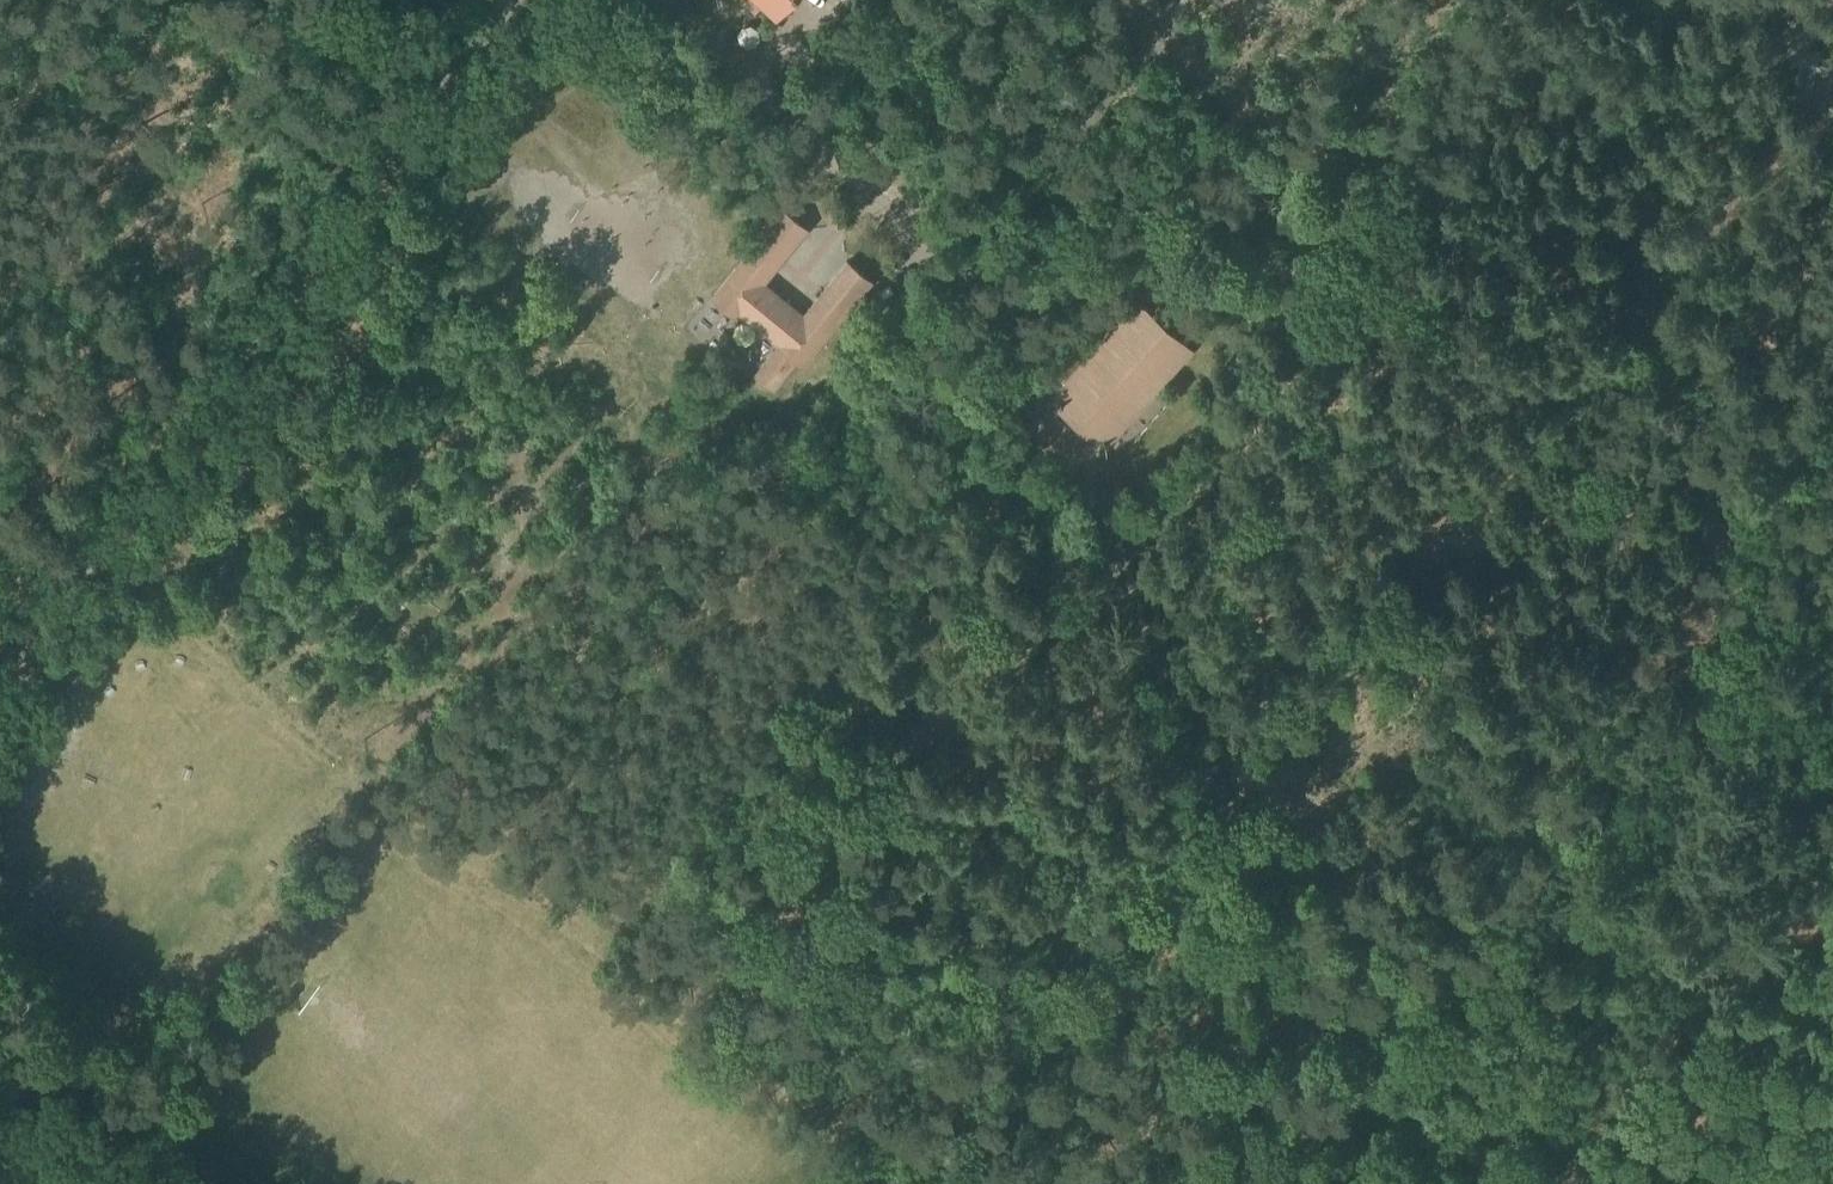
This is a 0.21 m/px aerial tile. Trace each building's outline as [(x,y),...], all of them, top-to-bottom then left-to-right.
[(772,12),(776,15),(790,0),(759,0),(772,12)] [(803,315),(762,282),(806,227),(783,209),(711,297),(734,315),(738,311),(779,344),(755,374),(771,387),(795,359),(801,364),(870,279),(847,261),(803,315)] [(1095,292),(1077,312),(1092,326),(1110,305),(1095,292)] [(1112,439),(1191,349),(1137,301),(1095,349),(1081,337),(1052,370),(1065,383),(1058,392),(1067,400),(1060,408),(1095,439),(1102,431),(1112,439)]
